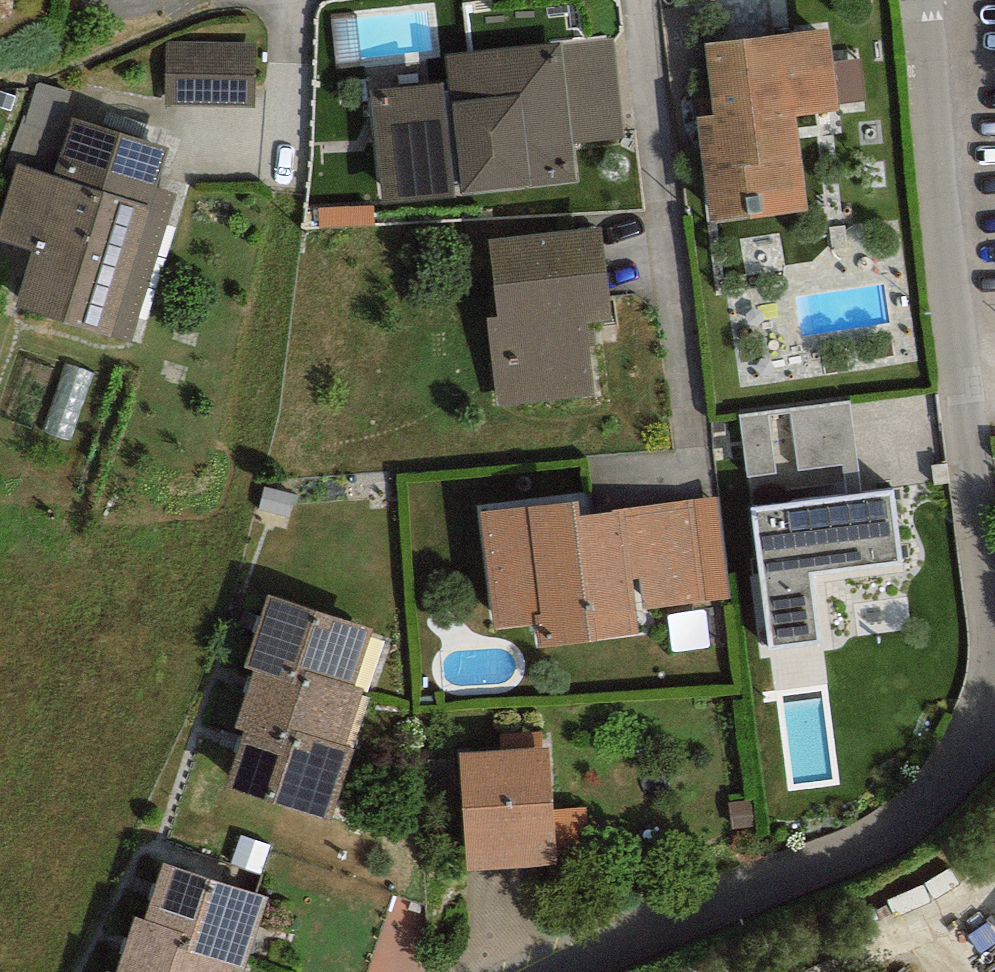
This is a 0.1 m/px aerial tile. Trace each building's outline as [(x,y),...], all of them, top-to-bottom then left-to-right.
[(827,30),(705,45),(714,116),(697,119),(710,222),(808,209),(797,115),(837,110),(827,30)] [(613,40),(563,45),(573,144),(622,139),(613,40)] [(257,46),(166,43),(164,107),(255,109),(257,46)] [(446,84),(368,91),(379,201),(576,183),(573,144),(563,45),(443,56),(446,84)] [(37,76),(22,137),(56,146),(71,84),(37,76)] [(72,119),(53,177),(17,165),(0,218),(0,242),(33,253),(15,307),(129,344),(178,194),(155,187),(167,150),(72,119)] [(602,227),(490,237),(498,316),(489,317),(498,406),(594,397),(588,324),(611,322),(602,227)] [(849,401),(738,416),(748,478),(843,466),(846,496),(861,494),(849,401)] [(846,496),(751,507),(769,649),(822,642),(813,574),(901,563),(891,490),(861,494),(846,496)] [(577,500),(480,511),(493,628),(537,623),(540,648),(639,637),(635,609),(730,598),(718,495),(616,507),(617,513),(579,517),(577,500)] [(299,669),(355,688),(375,629),(269,593),(244,666),(255,670),(294,684),(299,669)] [(273,725),(347,750),(367,692),(355,688),(299,669),(294,684),(255,670),(236,726),(247,729),(269,737),(273,725)] [(269,737),(247,729),(227,787),(329,822),(353,752),(347,750),(273,725),(269,737)] [(547,747),(458,753),(466,871),(555,864),(547,747)] [(560,802),(562,845),(589,844),(587,800),(560,802)] [(269,845),(239,835),(230,865),(260,874),(269,845)] [(265,897),(163,865),(144,922),(190,937),(186,952),(231,966),(242,970),(265,897)] [(231,966),(186,952),(190,937),(144,922),(134,919),(118,971),(230,971),(231,966)]
